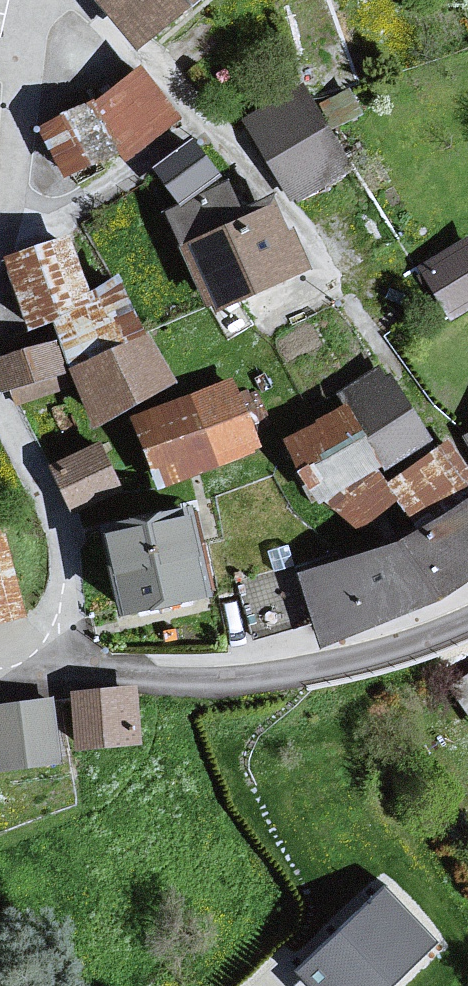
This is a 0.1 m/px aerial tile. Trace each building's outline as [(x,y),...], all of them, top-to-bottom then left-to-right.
[(135,59),(208,0),(84,0),(135,59)] [(132,76),(28,134),(71,190),(176,127),(132,76)] [(297,81),(238,117),(288,198),(343,158),(297,81)] [(156,177),(180,210),(222,185),(194,151),(156,177)] [(177,253),(209,317),(303,274),(267,207),(177,253)] [(422,266),(453,323),(467,315),(467,240),(422,266)] [(3,264),(29,340),(89,319),(66,243),(3,264)] [(150,333),(74,373),(98,435),(177,387),(150,333)] [(0,362),(0,380),(6,395),(67,377),(54,346),(0,362)] [(379,375),(329,402),(338,415),(378,479),(425,449),(379,375)] [(225,386),(129,425),(160,497),(259,457),(225,386)] [(378,479),(338,415),(277,446),(311,516),(319,511),(378,479)] [(459,441),(467,456),(467,436),(459,441)] [(384,490),(407,527),(467,491),(467,488),(440,453),(384,490)] [(48,478),(70,518),(117,498),(96,460),(48,478)] [(378,479),(319,511),(353,538),(397,511),(384,490),(378,479)] [(395,552),(291,586),(314,657),(435,610),(467,588),(467,511),(395,552)] [(97,549),(116,624),(208,605),(184,525),(97,549)] [(25,625),(0,544),(0,632),(25,625)] [(130,700),(66,702),(70,754),(137,753),(130,700)] [(0,714),(0,784),(54,777),(47,708),(0,714)] [(313,985),(397,985),(445,939),(384,878),(293,966),(313,985)]
